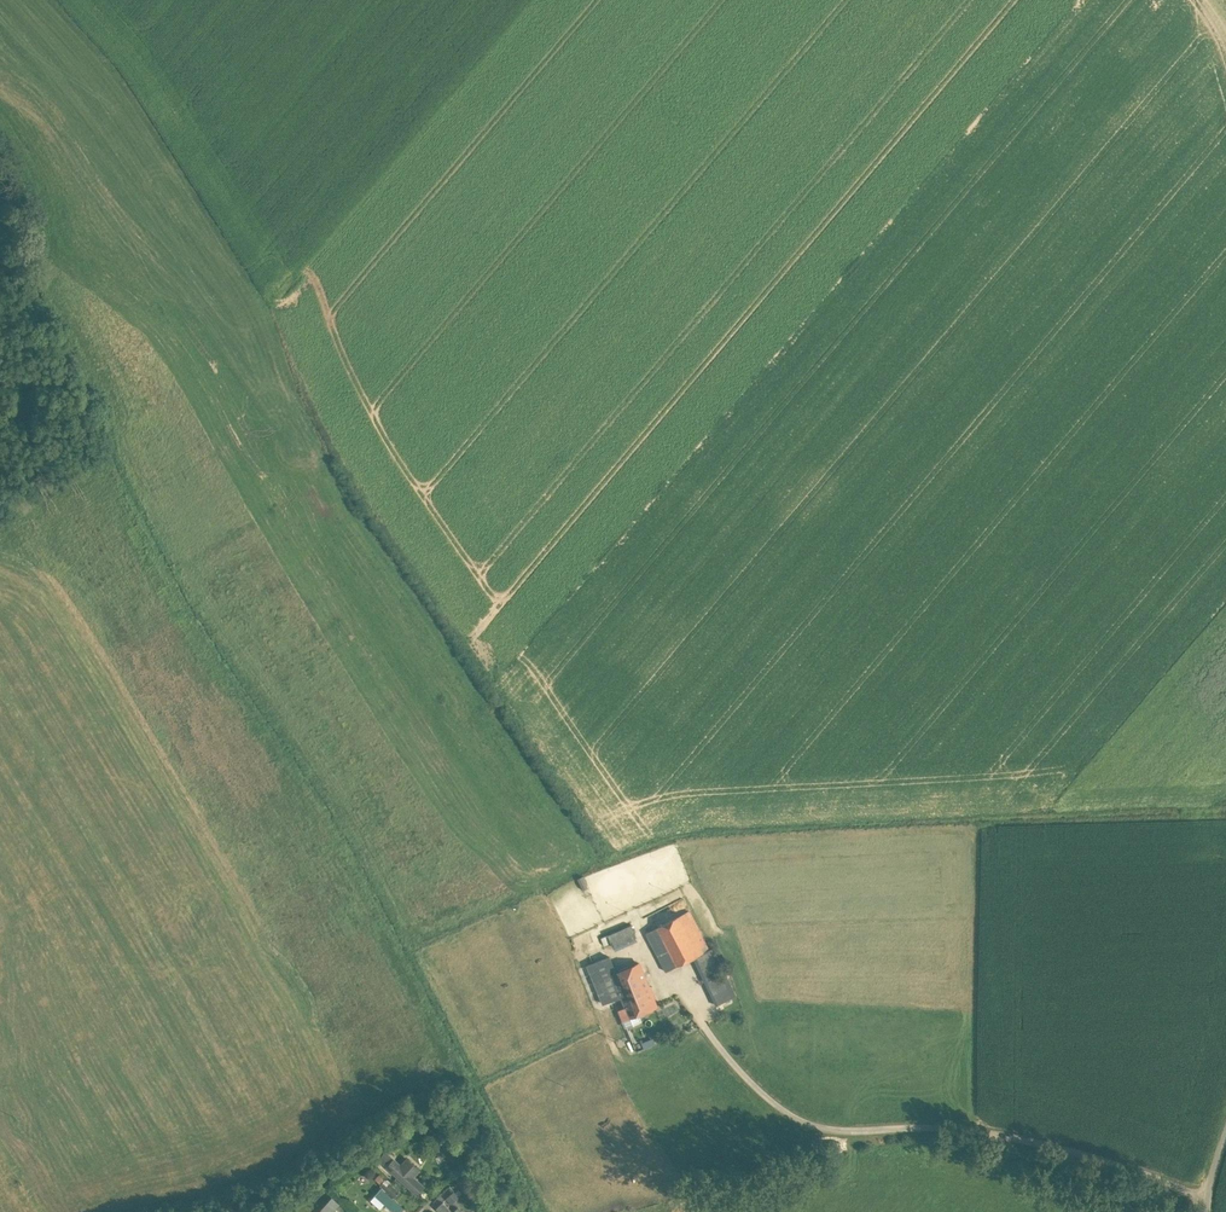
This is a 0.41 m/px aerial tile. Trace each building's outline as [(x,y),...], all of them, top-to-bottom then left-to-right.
[(666,904),(670,916),(686,910),(682,898),(666,904)] [(689,910),(658,926),(677,964),(693,957),(709,949),(689,910)] [(631,924),(609,934),(615,947),(637,937),(631,924)] [(677,964),(658,926),(646,932),(666,970),(677,964)] [(587,954),(589,960),(605,955),(603,949),(587,954)] [(709,949),(693,957),(711,994),(717,991),(723,988),(727,986),(709,949)] [(610,956),(588,964),(604,1003),(622,996),(613,973),(616,972),(610,956)] [(616,972),(613,973),(622,996),(624,1000),(651,990),(640,963),(616,972)] [(723,988),(717,991),(719,996),(725,993),(723,988)] [(651,990),(624,1000),(626,1006),(619,1009),(623,1019),(657,1005),(651,990)] [(652,1036),(640,1041),(643,1047),(654,1042),(652,1036)] [(408,1158),(401,1166),(394,1159),(388,1165),(417,1192),(423,1186),(412,1175),(418,1168),(408,1158)] [(381,1187),(376,1193),(396,1211),(399,1211),(404,1207),(381,1187)] [(443,1201),(437,1207),(442,1211),(454,1211),(443,1201)] [(327,1202),(322,1208),(326,1211),(339,1211),(327,1202)]
